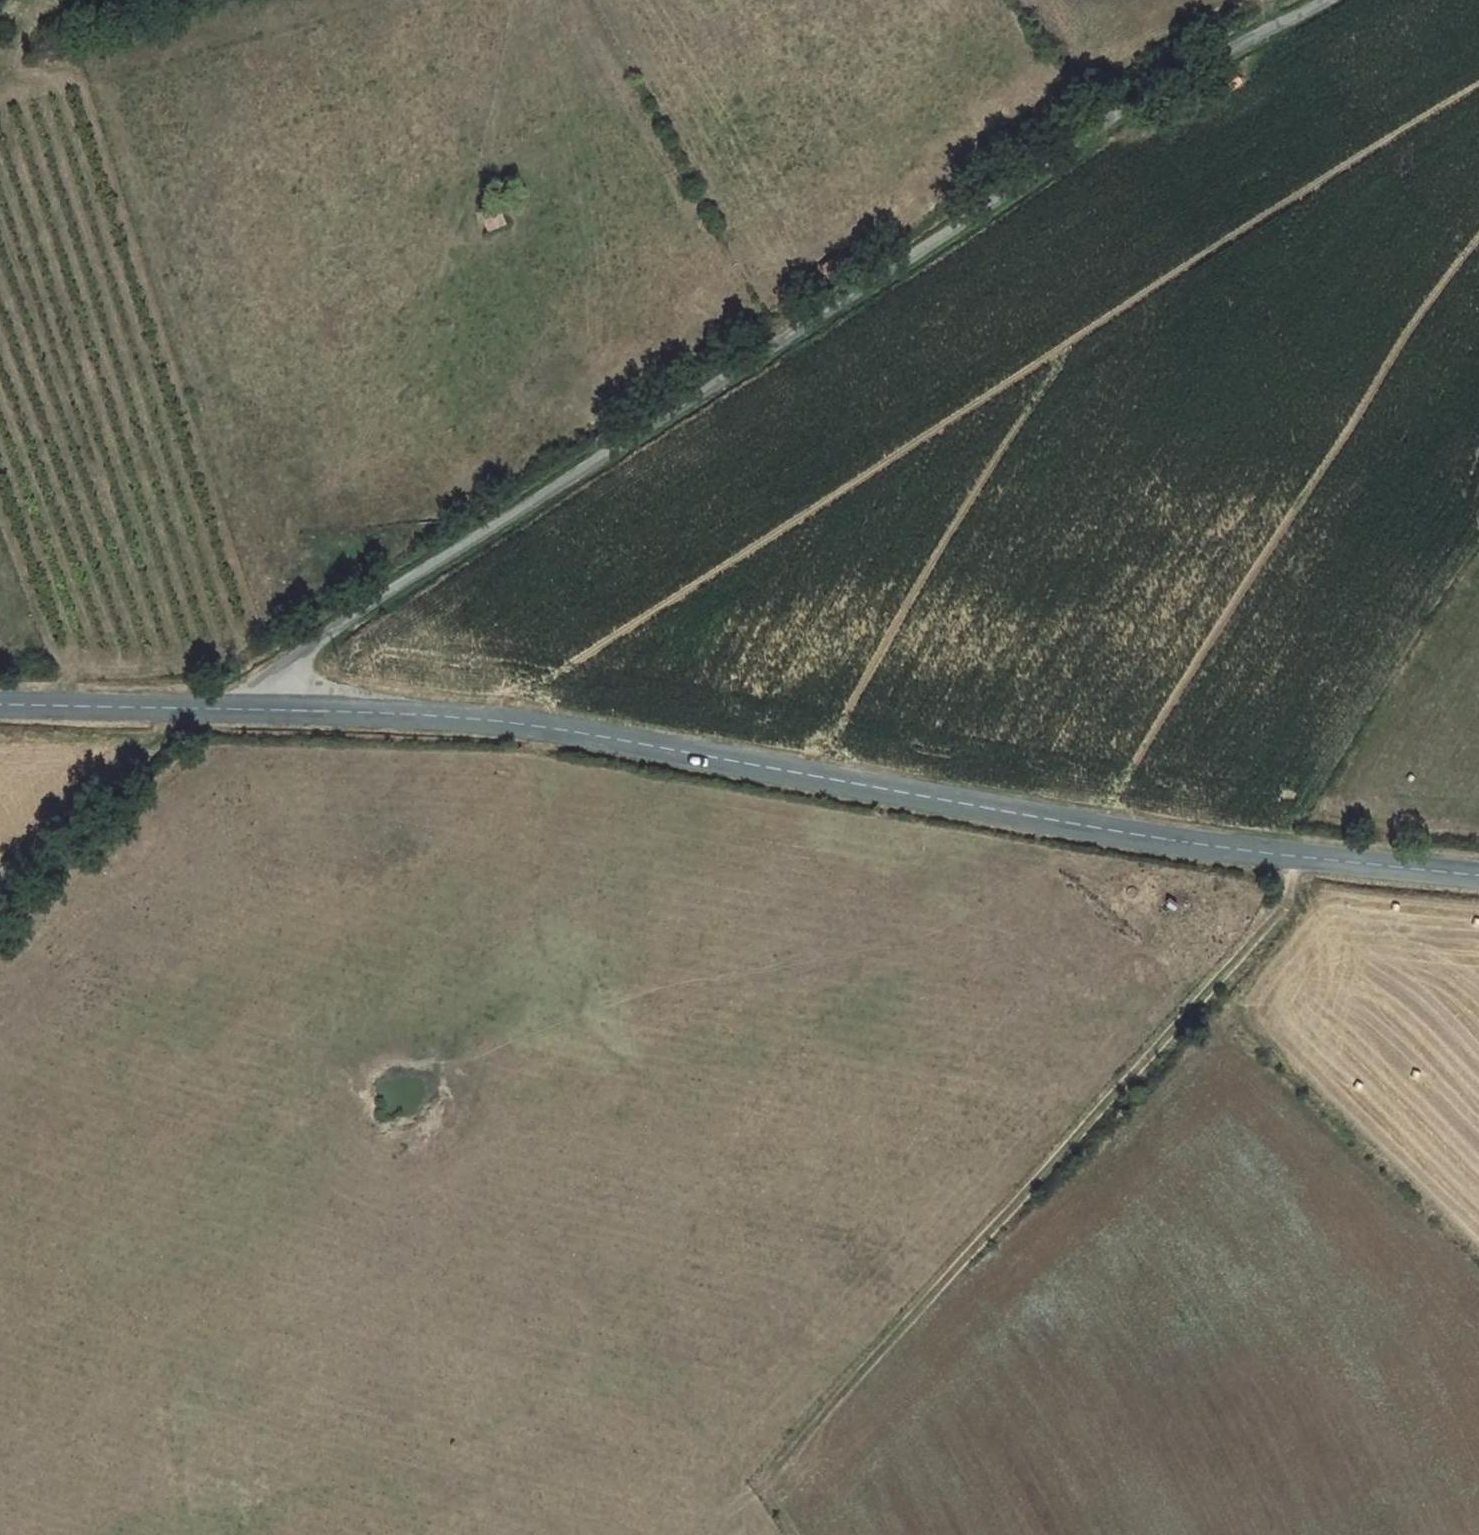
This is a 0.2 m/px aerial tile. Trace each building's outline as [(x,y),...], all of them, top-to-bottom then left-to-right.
[(506,224),(498,204),(480,212),(489,231),(506,224)]
